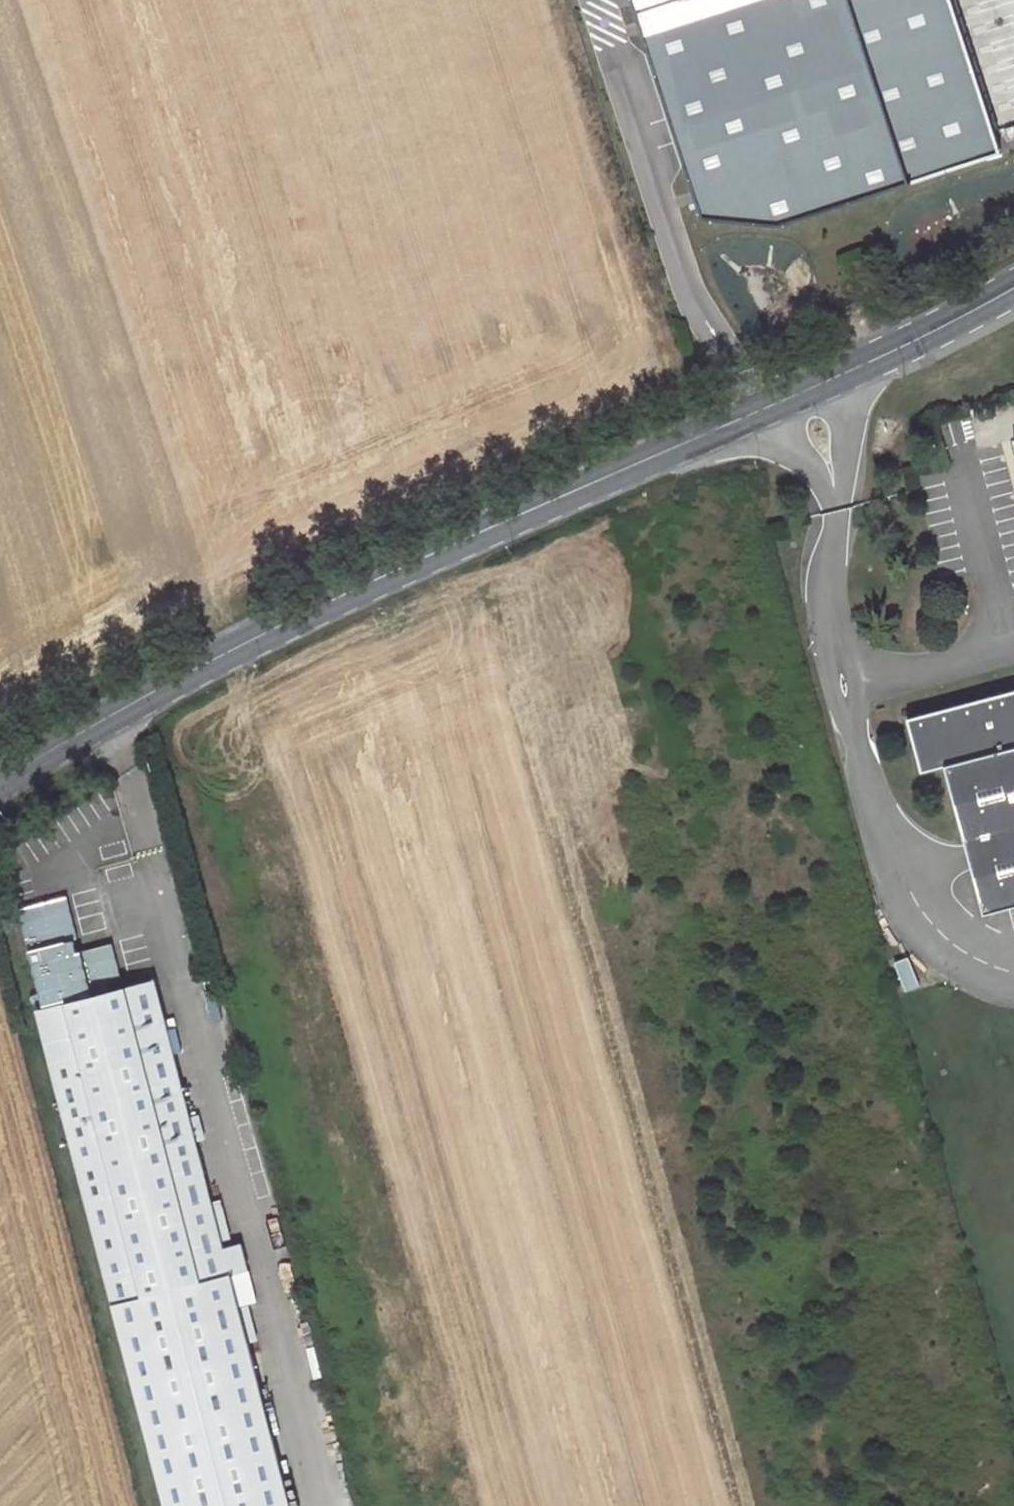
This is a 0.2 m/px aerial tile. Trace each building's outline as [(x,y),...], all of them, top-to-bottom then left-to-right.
[(1001,155),(950,0),(636,0),(705,214),(781,224),(1001,155)] [(1003,690),(1013,730),(1013,687),(1003,690)] [(984,910),(1013,902),(1013,730),(1003,690),(908,714),(922,769),(945,763),(984,910)] [(167,1505),(281,1505),(290,1504),(236,1307),(228,1276),(245,1271),(238,1244),(221,1249),(152,983),(122,991),(110,944),(75,953),(72,940),(76,939),(65,897),(15,910),(167,1505)] [(245,1271),(228,1276),(236,1307),(253,1302),(245,1271)]
